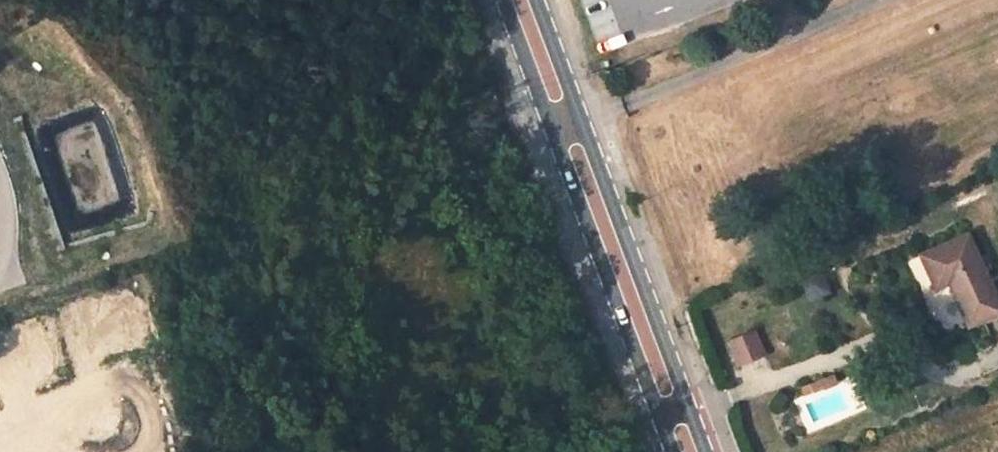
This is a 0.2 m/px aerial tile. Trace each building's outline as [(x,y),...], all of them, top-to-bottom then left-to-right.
[(948,280),(968,324),(997,311),(997,305),(966,235),(921,254),(935,286),(948,280)] [(820,273),(803,280),(810,297),(827,291),(820,273)] [(732,368),(764,356),(753,328),(722,341),(732,368)] [(811,384),(801,387),(804,395),(814,391),(811,384)]
